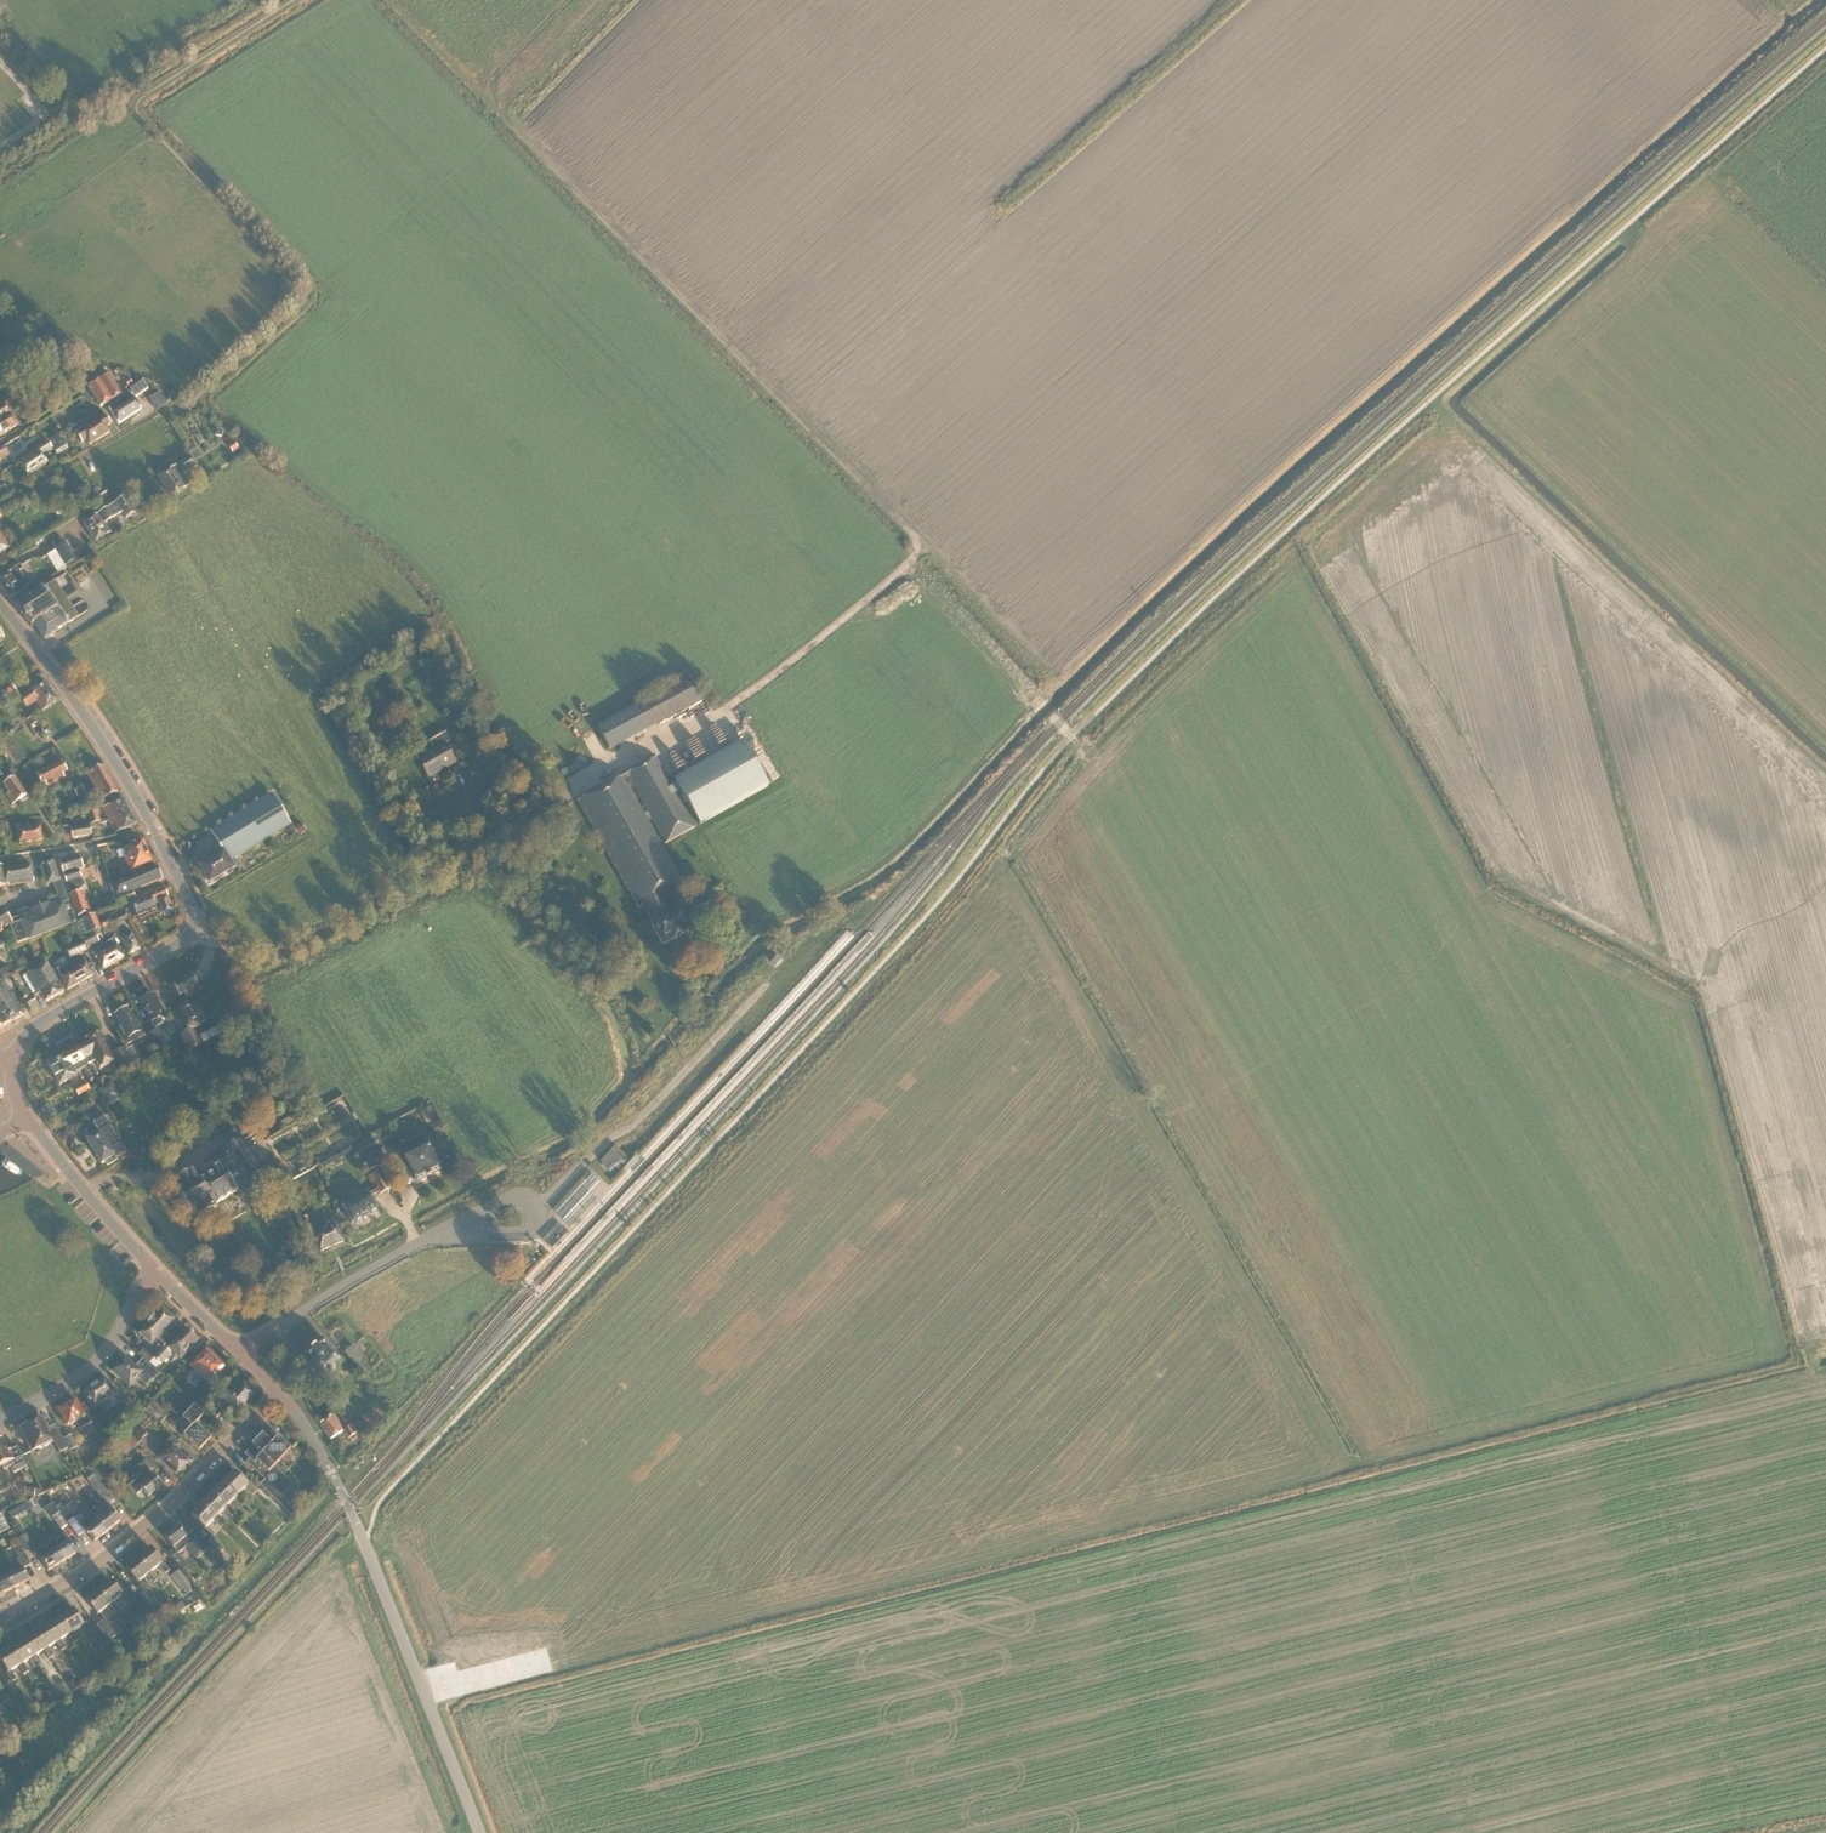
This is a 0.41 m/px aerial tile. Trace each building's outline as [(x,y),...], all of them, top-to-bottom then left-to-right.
[(121,393),(109,374),(89,387),(101,406),(121,393)] [(143,381),(131,389),(136,397),(149,389),(143,381)] [(11,404),(19,399),(14,391),(0,400),(0,437),(18,425),(6,406),(11,403),(11,404)] [(149,399),(153,407),(158,409),(168,404),(161,392),(149,399)] [(142,409),(132,394),(110,409),(119,424),(142,409)] [(111,425),(104,414),(75,432),(82,442),(86,440),(90,445),(110,433),(107,428),(111,425)] [(59,434),(48,442),(47,441),(19,462),(29,476),(47,463),(43,457),(54,449),(58,454),(68,447),(59,434)] [(235,443),(229,448),(232,452),(238,448),(235,443)] [(4,447),(0,449),(0,461),(9,456),(4,447)] [(188,482),(183,474),(197,466),(192,457),(159,477),(171,497),(182,490),(180,487),(188,482)] [(129,481),(125,474),(118,478),(123,485),(129,481)] [(101,491),(92,486),(90,490),(89,489),(85,496),(87,496),(86,498),(95,502),(101,491)] [(140,488),(133,492),(139,501),(145,498),(140,488)] [(99,514),(84,523),(96,542),(111,533),(105,523),(113,518),(122,512),(126,519),(136,513),(127,497),(107,508),(99,514)] [(9,549),(0,535),(0,555),(9,549)] [(55,551),(65,566),(75,560),(65,544),(55,551)] [(10,598),(23,590),(25,594),(34,588),(19,565),(12,570),(12,571),(0,579),(0,583),(10,598)] [(77,618),(53,581),(16,606),(31,629),(34,627),(38,633),(45,642),(57,635),(55,633),(77,618)] [(702,702),(690,678),(597,727),(610,751),(702,702)] [(35,702),(42,711),(57,701),(44,682),(32,690),(29,689),(19,696),(27,708),(35,702)] [(16,692),(11,683),(0,690),(6,699),(16,692)] [(38,724),(33,717),(27,720),(32,728),(38,724)] [(418,759),(429,779),(456,764),(446,744),(451,741),(446,733),(429,742),(434,750),(418,759)] [(695,828),(676,793),(680,791),(699,825),(768,786),(743,742),(674,780),(676,783),(672,786),(656,758),(578,802),(637,908),(643,905),(653,923),(650,924),(663,946),(693,929),(681,907),(671,912),(664,899),(689,885),(684,877),(680,879),(648,821),(651,819),(666,844),(695,828)] [(45,782),(47,786),(65,776),(63,773),(67,771),(62,760),(36,773),(42,784),(45,782)] [(118,791),(104,766),(87,775),(101,800),(118,791)] [(7,795),(13,804),(26,796),(14,777),(4,783),(11,792),(7,795)] [(85,793),(81,785),(73,789),(77,797),(85,793)] [(291,825),(272,794),(210,832),(222,851),(212,857),(214,860),(200,868),(210,884),(234,870),(229,862),(291,825)] [(103,809),(110,821),(129,812),(122,799),(103,809)] [(579,820),(571,805),(555,815),(563,829),(579,820)] [(86,810),(90,824),(101,821),(97,807),(86,810)] [(129,812),(110,821),(116,834),(135,825),(129,812)] [(306,830),(301,822),(293,827),(299,835),(306,830)] [(41,840),(39,828),(29,830),(28,824),(18,825),(20,842),(41,840)] [(92,836),(90,827),(71,830),(73,840),(92,836)] [(124,858),(131,874),(142,870),(141,867),(152,863),(143,842),(125,849),(128,857),(124,858)] [(83,868),(79,856),(60,862),(70,891),(73,893),(82,889),(84,885),(81,878),(78,870),(83,868)] [(10,926),(17,945),(29,940),(29,941),(71,925),(70,924),(75,922),(68,901),(60,879),(54,863),(41,868),(48,885),(53,883),(59,897),(48,901),(49,904),(31,911),(29,909),(18,913),(20,918),(11,922),(3,910),(0,912),(0,931),(10,926)] [(8,886),(34,882),(31,865),(3,870),(2,867),(0,867),(0,887),(5,886),(5,884),(8,884),(8,886)] [(111,885),(117,898),(132,892),(162,880),(157,866),(111,885)] [(174,911),(164,886),(137,897),(139,902),(133,904),(138,916),(155,909),(153,903),(158,901),(163,915),(168,917),(172,915),(174,911)] [(70,895),(78,917),(89,913),(82,891),(70,895)] [(132,892),(117,898),(114,899),(117,906),(135,899),(132,892)] [(91,934),(94,933),(101,929),(95,914),(78,922),(84,936),(90,933),(91,934)] [(119,937),(130,956),(141,949),(130,930),(119,937)] [(99,942),(94,933),(91,934),(91,935),(83,938),(85,941),(84,941),(84,942),(87,949),(99,942)] [(97,959),(103,970),(124,958),(113,939),(91,952),(96,960),(97,959)] [(84,941),(65,950),(70,959),(88,951),(87,949),(84,942),(84,941)] [(627,949),(629,952),(633,953),(636,951),(637,948),(635,945),(631,944),(628,945),(627,949)] [(81,957),(71,963),(66,966),(57,971),(68,990),(93,976),(82,956),(81,957)] [(781,960),(777,956),(771,963),(775,967),(781,960)] [(63,992),(47,963),(36,969),(33,964),(26,968),(29,974),(24,977),(35,997),(41,993),(46,1002),(63,992)] [(4,977),(11,974),(9,968),(0,972),(0,980),(4,977)] [(185,991),(188,997),(200,989),(189,974),(172,986),(179,995),(185,991)] [(25,1014),(5,982),(0,984),(0,1029),(25,1014)] [(168,1023),(153,995),(140,1002),(151,1021),(145,1024),(150,1033),(168,1023)] [(196,1003),(189,1007),(186,1002),(174,1009),(186,1032),(180,1035),(189,1051),(201,1045),(192,1029),(208,1021),(202,1010),(201,1011),(196,1003)] [(139,1029),(127,1009),(115,1015),(122,1027),(120,1028),(124,1036),(128,1033),(132,1039),(143,1033),(140,1028),(139,1029)] [(212,1024),(204,1042),(210,1045),(217,1026),(212,1024)] [(55,1042),(59,1050),(74,1042),(70,1034),(55,1042)] [(86,1043),(78,1048),(82,1057),(83,1056),(87,1063),(87,1065),(96,1060),(100,1068),(113,1061),(98,1035),(85,1042),(86,1043)] [(157,1036),(151,1039),(157,1050),(163,1046),(157,1036)] [(122,1044),(133,1064),(140,1060),(129,1041),(122,1044)] [(82,1057),(78,1048),(48,1064),(60,1085),(76,1076),(74,1073),(86,1067),(87,1065),(87,1063),(83,1056),(82,1057)] [(112,1053),(121,1070),(132,1064),(123,1048),(112,1053)] [(122,1098),(112,1081),(98,1089),(109,1106),(122,1098)] [(90,1090),(86,1084),(78,1089),(82,1095),(90,1090)] [(425,1107),(424,1110),(425,1112),(428,1113),(431,1112),(432,1109),(430,1106),(427,1105),(425,1107)] [(127,1138),(120,1143),(104,1119),(85,1131),(90,1138),(87,1140),(102,1164),(106,1162),(108,1166),(136,1148),(131,1140),(127,1138)] [(428,1144),(424,1135),(398,1149),(402,1157),(399,1159),(407,1173),(402,1175),(407,1185),(412,1183),(417,1185),(441,1172),(442,1168),(429,1143),(428,1144)] [(237,1176),(251,1199),(270,1187),(242,1140),(222,1152),(227,1161),(197,1179),(193,1171),(175,1182),(182,1193),(180,1195),(188,1207),(190,1206),(197,1218),(199,1216),(203,1223),(217,1216),(212,1208),(214,1207),(213,1205),(237,1191),(230,1180),(237,1176)] [(380,1158),(376,1150),(361,1156),(366,1168),(378,1163),(377,1159),(380,1158)] [(602,1165),(610,1172),(622,1158),(615,1151),(603,1164),(602,1165)] [(392,1188),(382,1166),(366,1173),(374,1191),(368,1194),(367,1192),(342,1206),(345,1212),(351,1223),(357,1226),(362,1223),(363,1217),(367,1215),(372,1217),(377,1213),(378,1208),(372,1197),(377,1194),(377,1196),(392,1188)] [(553,1210),(571,1225),(586,1208),(581,1204),(593,1191),(584,1183),(578,1190),(574,1186),(553,1210)] [(311,1225),(308,1217),(301,1219),(305,1228),(311,1225)] [(337,1224),(326,1229),(324,1223),(312,1228),(314,1234),(313,1235),(320,1252),(344,1242),(337,1224)] [(552,1249),(568,1232),(567,1231),(563,1228),(547,1244),(552,1249)] [(153,1359),(154,1359),(164,1348),(164,1347),(179,1331),(172,1325),(176,1321),(162,1308),(137,1335),(152,1348),(156,1343),(163,1349),(153,1359)] [(164,1348),(154,1359),(161,1365),(170,1355),(174,1358),(176,1356),(180,1360),(198,1340),(187,1329),(167,1351),(164,1348)] [(303,1356),(314,1370),(320,1377),(341,1360),(324,1339),(303,1356)] [(344,1352),(354,1365),(363,1358),(353,1346),(344,1352)] [(154,1360),(144,1350),(140,1355),(149,1364),(154,1360)] [(207,1351),(192,1366),(191,1367),(195,1370),(186,1380),(195,1389),(204,1379),(208,1383),(223,1367),(207,1351)] [(142,1359),(136,1366),(135,1368),(125,1359),(120,1364),(119,1363),(112,1371),(129,1386),(137,1378),(146,1386),(152,1379),(153,1381),(159,1374),(142,1359)] [(160,1376),(156,1381),(162,1386),(166,1381),(160,1376)] [(115,1395),(104,1379),(84,1393),(94,1409),(115,1395)] [(228,1408),(235,1414),(254,1395),(238,1380),(229,1390),(226,1388),(219,1395),(224,1400),(223,1400),(229,1407),(228,1408)] [(334,1399),(342,1392),(334,1383),(326,1390),(334,1399)] [(210,1397),(205,1392),(195,1402),(200,1407),(210,1397)] [(220,1401),(216,1397),(206,1408),(216,1418),(221,1412),(215,1407),(220,1401)] [(137,1410),(129,1398),(122,1403),(130,1415),(137,1410)] [(85,1416),(75,1400),(59,1410),(68,1426),(75,1422),(79,1430),(92,1422),(87,1415),(85,1416)] [(169,1416),(153,1402),(146,1410),(161,1424),(169,1416)] [(183,1436),(199,1451),(210,1439),(195,1424),(204,1415),(194,1406),(185,1415),(177,1407),(172,1412),(179,1418),(175,1423),(185,1433),(183,1436)] [(345,1430),(333,1414),(320,1424),(331,1439),(345,1430)] [(47,1430),(41,1419),(21,1430),(33,1451),(54,1440),(60,1453),(67,1449),(55,1425),(47,1430)] [(148,1434),(135,1422),(126,1431),(139,1444),(148,1434)] [(357,1433),(352,1426),(345,1431),(344,1431),(349,1439),(357,1433)] [(278,1438),(276,1440),(266,1431),(252,1446),(252,1447),(245,1455),(250,1460),(247,1463),(265,1480),(260,1485),(292,1517),(297,1512),(288,1504),(293,1499),(285,1491),(292,1483),(275,1467),(291,1450),(278,1438)] [(114,1441),(127,1455),(137,1445),(125,1432),(114,1441)] [(64,1439),(71,1450),(78,1446),(72,1435),(64,1439)] [(159,1458),(176,1475),(189,1462),(181,1454),(177,1450),(179,1449),(176,1446),(178,1444),(172,1438),(166,1444),(165,1444),(165,1443),(159,1450),(163,1454),(162,1456),(159,1458)] [(8,1452),(2,1439),(0,1440),(0,1467),(2,1466),(4,1470),(10,1467),(13,1474),(27,1466),(17,1447),(8,1452)] [(154,1469),(145,1459),(138,1466),(146,1476),(144,1478),(142,1475),(129,1487),(137,1495),(142,1490),(148,1497),(162,1485),(150,1472),(154,1469)] [(91,1472),(85,1477),(90,1483),(97,1478),(91,1472)] [(237,1496),(238,1495),(245,1488),(252,1496),(257,1492),(248,1483),(247,1485),(234,1472),(223,1483),(237,1496)] [(97,1479),(90,1484),(102,1498),(108,1493),(97,1479)] [(226,1507),(228,1506),(234,1499),(242,1507),(246,1503),(238,1495),(237,1496),(223,1483),(212,1494),(226,1507)] [(35,1497),(36,1489),(26,1488),(25,1496),(35,1497)] [(216,1518),(217,1517),(224,1510),(231,1518),(235,1513),(228,1506),(226,1507),(212,1494),(202,1505),(216,1518)] [(28,1503),(32,1510),(38,1507),(34,1500),(28,1503)] [(99,1521),(107,1532),(120,1521),(112,1511),(113,1510),(106,1502),(101,1505),(108,1514),(99,1521)] [(81,1514),(73,1503),(61,1512),(69,1523),(81,1514)] [(10,1511),(13,1518),(29,1510),(26,1504),(10,1511)] [(216,1518),(202,1505),(191,1515),(205,1529),(213,1521),(221,1528),(225,1524),(217,1517),(216,1518)] [(53,1518),(61,1530),(68,1525),(59,1513),(53,1518)] [(94,1542),(107,1532),(99,1521),(90,1528),(83,1520),(78,1524),(85,1533),(86,1532),(94,1542)] [(195,1529),(186,1537),(177,1527),(175,1529),(173,1530),(164,1537),(177,1553),(178,1554),(187,1547),(191,1553),(197,1560),(207,1552),(207,1551),(210,1548),(195,1529)] [(55,1551),(62,1562),(76,1554),(69,1543),(71,1542),(65,1533),(59,1536),(57,1533),(53,1535),(61,1547),(55,1551)] [(34,1547),(27,1534),(18,1539),(25,1552),(34,1547)] [(206,1540),(218,1554),(225,1548),(213,1535),(206,1540)] [(48,1571),(62,1562),(55,1551),(45,1557),(39,1548),(34,1551),(40,1561),(42,1560),(48,1571)] [(8,1576),(14,1588),(28,1581),(22,1569),(30,1566),(22,1549),(16,1552),(19,1559),(13,1562),(17,1571),(8,1576)] [(150,1549),(138,1559),(150,1573),(151,1572),(159,1566),(166,1574),(170,1571),(163,1562),(162,1563),(150,1549)] [(150,1573),(138,1559),(126,1568),(137,1583),(147,1575),(154,1584),(158,1580),(151,1572),(150,1573)] [(179,1570),(171,1576),(181,1591),(183,1589),(187,1595),(189,1594),(194,1590),(190,1584),(179,1570)] [(14,1588),(8,1576),(0,1580),(0,1595),(14,1588)] [(110,1581),(98,1591),(109,1605),(111,1604),(119,1598),(125,1606),(130,1603),(123,1594),(121,1595),(110,1581)] [(194,1590),(189,1594),(196,1602),(202,1598),(195,1589),(194,1590)] [(109,1605),(98,1591),(86,1600),(97,1615),(107,1607),(113,1616),(118,1612),(111,1604),(109,1605)] [(151,1601),(143,1591),(137,1596),(145,1606),(151,1601)] [(132,1604),(141,1616),(148,1611),(139,1599),(132,1604)] [(71,1634),(68,1635),(74,1644),(79,1641),(73,1632),(84,1626),(73,1609),(61,1617),(71,1634)] [(61,1640),(68,1635),(71,1634),(61,1617),(48,1625),(58,1642),(56,1643),(61,1652),(66,1649),(61,1640)] [(117,1635),(105,1619),(98,1624),(111,1640),(117,1635)] [(46,1649),(44,1651),(49,1659),(54,1656),(48,1648),(56,1643),(58,1642),(48,1625),(35,1633),(46,1649)] [(102,1641),(93,1628),(86,1632),(95,1645),(102,1641)] [(35,1633),(23,1641),(33,1657),(31,1659),(36,1667),(42,1664),(36,1656),(44,1651),(46,1649),(35,1633)] [(21,1665),(19,1666),(24,1675),(29,1672),(24,1663),(31,1659),(33,1657),(23,1641),(10,1648),(21,1665)] [(10,1648),(0,1655),(0,1660),(8,1672),(6,1673),(12,1683),(17,1679),(12,1671),(19,1666),(21,1665),(10,1648)] [(68,1684),(73,1692),(82,1686),(77,1678),(68,1684)] [(65,1682),(59,1686),(65,1696),(71,1692),(65,1682)] [(18,1698),(25,1710),(32,1707),(25,1695),(18,1698)]
